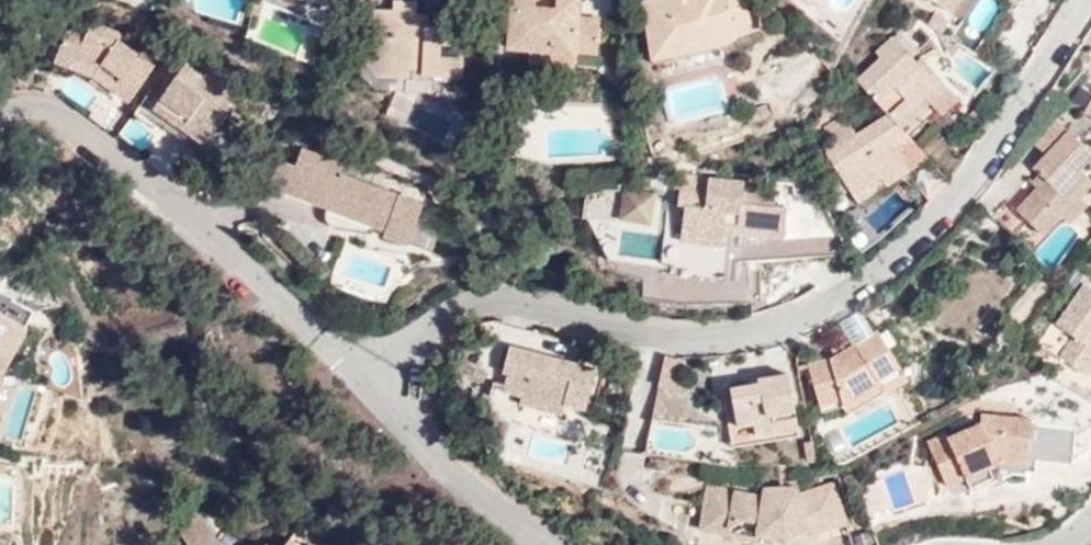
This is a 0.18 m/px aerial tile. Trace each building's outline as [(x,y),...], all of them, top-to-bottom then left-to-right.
[(577,54),(597,55),(600,19),(579,16),(580,0),(512,0),(507,51),(530,53),(531,44),(554,46),(554,53),(577,54)] [(643,2),(654,65),(708,54),(763,33),(740,0),(680,0),(678,0),(652,0),(643,2)] [(954,13),(962,0),(933,0),(954,13)] [(375,40),(365,40),(365,63),(377,77),(405,78),(405,70),(425,70),(425,76),(458,78),(460,33),(438,31),(438,37),(423,37),(423,26),(412,25),(413,12),(395,11),(395,20),(376,20),(375,40)] [(117,86),(111,94),(126,104),(152,69),(112,44),(115,37),(87,28),(82,42),(64,36),(57,57),(82,66),(95,71),(117,86)] [(890,113),(898,120),(926,96),(931,100),(949,84),(937,70),(929,77),(918,64),(894,38),(877,52),(882,58),(858,79),(890,113)] [(575,69),(577,54),(554,53),(554,46),(531,44),(530,53),(530,65),(575,69)] [(96,83),(111,94),(117,86),(95,71),(82,66),(57,57),(52,67),(78,76),(96,83)] [(929,77),(937,70),(926,58),(918,64),(929,77)] [(182,67),(153,107),(206,142),(240,91),(210,71),(203,80),(182,67)] [(206,142),(153,107),(148,115),(200,150),(206,142)] [(898,147),(912,136),(898,120),(890,113),(829,152),(854,192),(884,173),(891,182),(912,169),(898,147)] [(934,159),(951,178),(968,156),(931,122),(912,136),(934,159)] [(1064,214),(1082,194),(1090,185),(1090,176),(1082,167),(1090,157),(1090,147),(1073,131),(1040,166),(1051,176),(1022,207),(1047,232),(1064,214)] [(383,227),(380,237),(405,247),(420,207),(336,176),(339,166),(300,151),(293,171),(277,165),(267,189),(327,212),(324,220),(325,224),(326,229),(331,235),(368,237),(370,233),(373,223),(383,227)] [(860,202),(891,182),(884,173),(854,192),(860,202)] [(729,224),(790,229),(793,208),(778,208),(778,191),(746,189),(746,183),(695,178),(693,191),(683,191),(675,276),(731,281),(737,234),(728,233),(729,224)] [(1082,194),(1064,214),(1073,221),(1090,202),(1082,194)] [(370,233),(380,237),(383,227),(373,223),(370,233)] [(790,238),(790,229),(729,224),(728,233),(737,234),(790,238)] [(540,278),(539,285),(549,287),(555,289),(557,281),(540,278)] [(549,287),(539,285),(538,289),(554,294),(555,289),(549,287)] [(1085,291),(1056,331),(1074,345),(1059,364),(1086,384),(1090,377),(1090,296),(1085,291)] [(8,299),(5,317),(27,329),(35,314),(8,299)] [(881,387),(885,395),(909,384),(880,333),(875,335),(863,314),(832,328),(843,352),(834,357),(811,363),(820,403),(841,398),(842,405),(881,387)] [(2,375),(27,329),(5,317),(0,315),(0,374),(2,375)] [(513,375),(508,393),(525,396),(523,405),(566,414),(569,404),(585,408),(598,369),(514,346),(506,373),(513,375)] [(686,359),(668,356),(661,388),(679,391),(686,359)] [(755,435),(801,427),(789,373),(758,379),(760,383),(732,388),(739,417),(741,427),(752,424),(755,435)] [(846,415),(885,395),(881,387),(842,405),(843,407),(846,415)] [(822,414),(843,407),(842,405),(841,398),(820,403),(822,414)] [(1017,436),(1019,418),(981,414),(980,422),(947,436),(945,432),(926,440),(947,486),(965,479),(990,468),(986,459),(994,455),(1001,463),(1024,465),(1028,436),(1017,436)] [(803,436),(801,427),(755,435),(752,424),(741,427),(739,417),(729,419),(736,450),(803,436)] [(1031,419),(1019,418),(1017,436),(1028,436),(1031,419)] [(990,468),(1001,463),(994,455),(986,459),(990,468)] [(990,468),(965,479),(971,489),(995,479),(990,468)] [(777,499),(764,497),(711,487),(704,531),(729,535),(735,525),(744,519),(764,522),(761,534),(789,538),(812,531),(815,535),(850,523),(838,482),(802,493),(800,487),(779,487),(777,499)] [(766,487),(764,497),(777,499),(779,487),(766,487)] [(179,515),(196,544),(202,544),(219,534),(194,495),(179,515)] [(735,525),(729,535),(759,542),(761,534),(764,522),(744,519),(735,525)]
